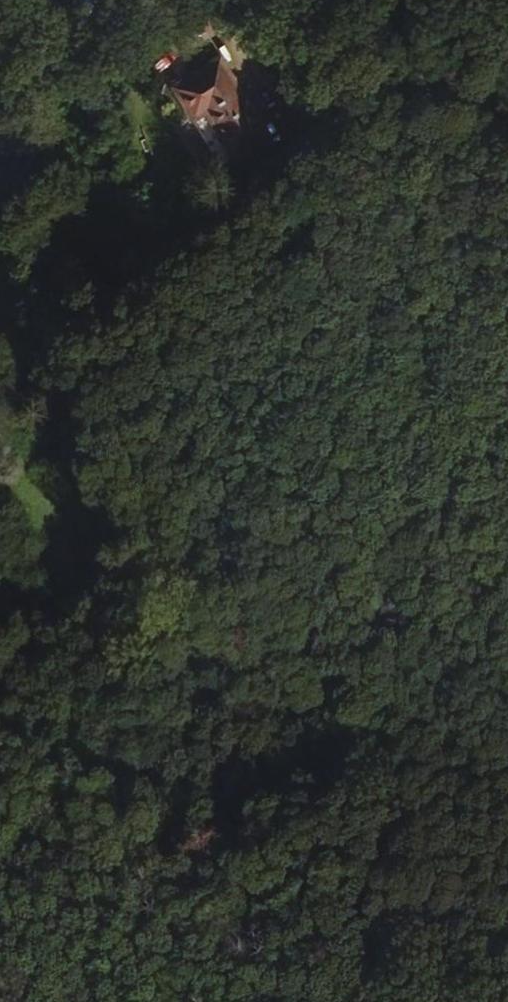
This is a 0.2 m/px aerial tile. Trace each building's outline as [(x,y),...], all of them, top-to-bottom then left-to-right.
[(240,150),(272,127),(222,55),(175,87),(195,116),(209,106),(240,150)]
